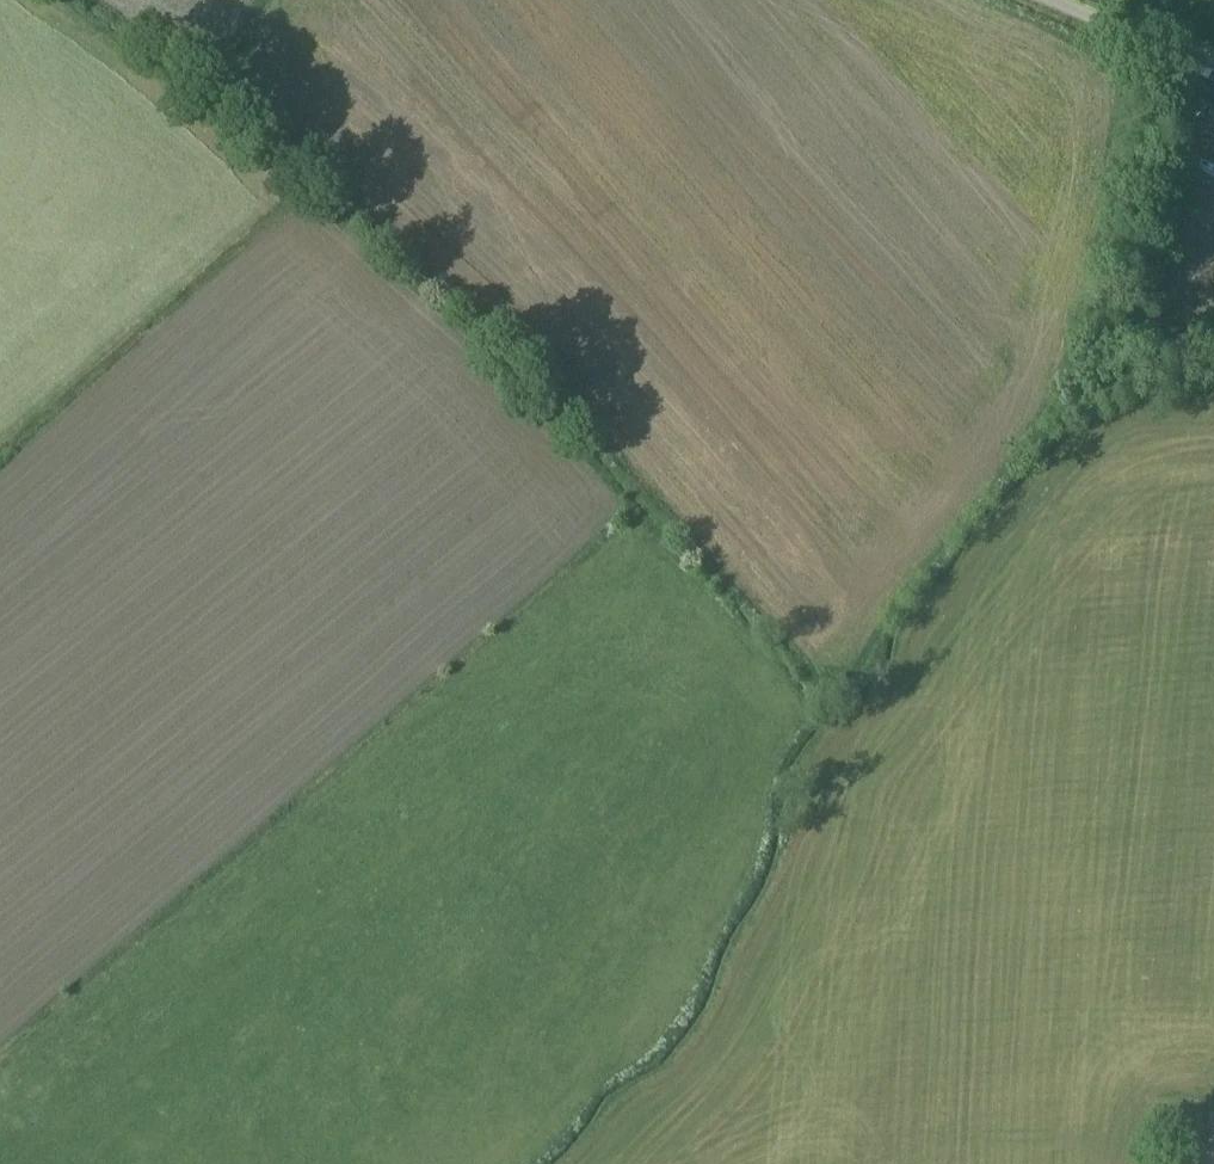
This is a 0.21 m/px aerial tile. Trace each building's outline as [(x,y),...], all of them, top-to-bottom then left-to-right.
[(1213,153),(1213,112),(1197,144),(1213,153)]
